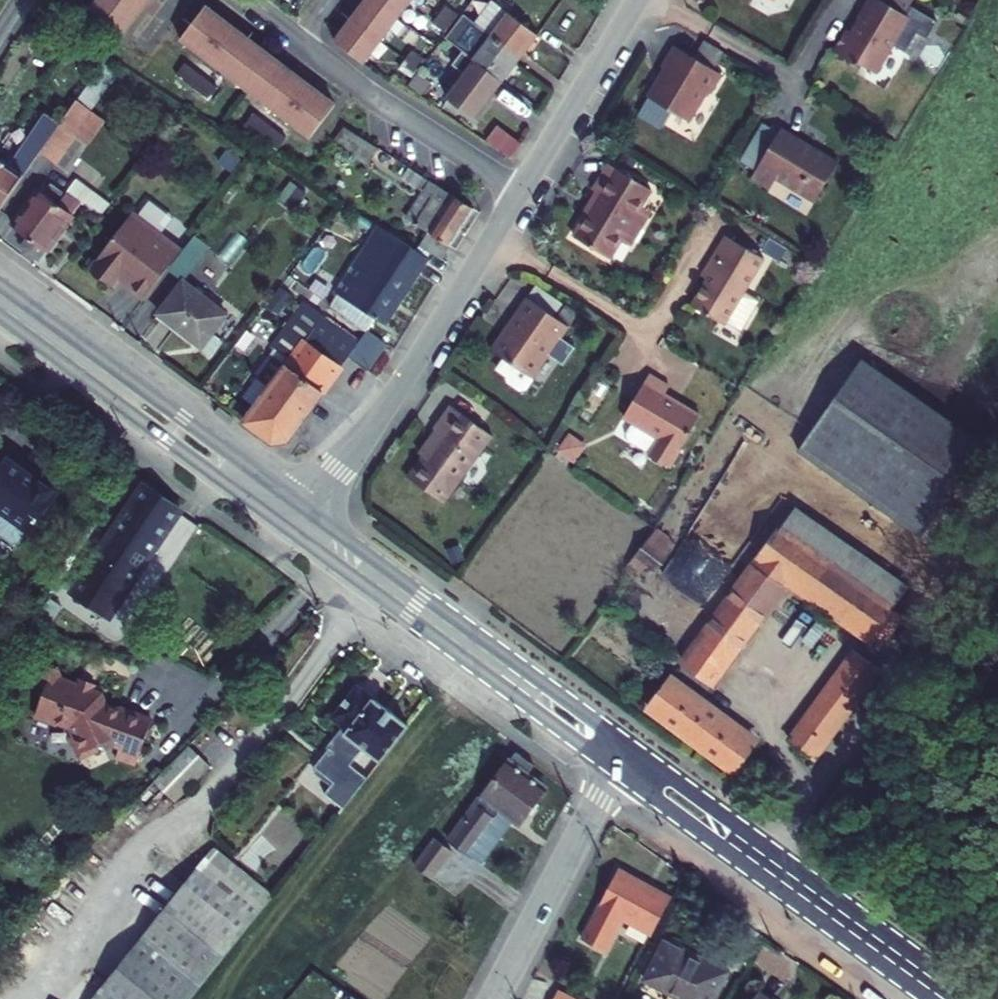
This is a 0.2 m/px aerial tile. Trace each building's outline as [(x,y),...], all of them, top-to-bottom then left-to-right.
[(88,11),(121,36),(149,0),(96,0),(88,11)] [(395,19),(369,0),(365,0),(350,20),(378,40),(395,19)] [(395,19),(409,0),(369,0),(395,19)] [(469,5),(461,15),(478,28),(518,58),(535,36),(501,11),(508,0),(473,0),(469,5)] [(849,31),(836,53),(861,68),(862,65),(865,67),(882,77),(898,48),(910,55),(922,36),(932,42),(942,24),(917,10),(912,20),(909,18),(883,3),(878,0),(872,0),(860,20),(862,20),(854,34),(849,31)] [(883,3),(909,18),(912,20),(917,10),(915,9),(919,0),(885,0),(883,3)] [(205,8),(180,41),(309,137),(333,105),(205,8)] [(459,19),(447,9),(440,17),(453,27),(459,19)] [(440,17),(434,25),(447,35),(453,27),(440,17)] [(333,42),(361,64),(378,40),(350,20),(333,42)] [(501,81),(518,58),(478,28),(467,42),(479,51),(473,59),(501,81)] [(709,44),(699,60),(717,72),(727,55),(709,44)] [(699,60),(680,49),(667,69),(669,71),(653,99),(655,101),(674,112),(693,123),(711,93),(715,96),(726,77),(717,72),(699,60)] [(457,82),(445,97),(472,119),(501,81),(473,59),(461,51),(445,73),(457,82)] [(412,54),(406,62),(419,71),(425,63),(412,54)] [(412,80),(419,71),(406,62),(400,70),(412,80)] [(215,90),(183,67),(174,78),(205,102),(215,90)] [(655,101),(646,116),(665,127),(674,112),(655,101)] [(59,125),(38,156),(52,166),(72,137),(88,147),(105,122),(76,102),(59,125)] [(59,125),(45,114),(9,165),(0,159),(0,209),(38,156),(59,125)] [(286,138),(254,115),(244,127),(276,152),(286,138)] [(484,141),(508,157),(519,143),(495,127),(484,141)] [(377,150),(343,128),(331,141),(368,165),(377,150)] [(785,130),(755,180),(773,192),(781,179),(819,203),(829,186),(841,166),(824,155),(821,156),(801,144),(803,141),(785,130)] [(625,243),(633,248),(646,228),(637,222),(645,209),(655,192),(612,166),(596,192),(599,194),(603,196),(588,221),(577,239),(613,262),(625,243)] [(403,220),(426,233),(418,246),(440,261),(473,211),(408,169),(401,180),(420,193),(403,220)] [(304,201),(310,191),(300,184),(289,201),(299,207),(296,210),(303,215),(309,205),(304,201)] [(39,263),(79,205),(64,194),(58,202),(54,197),(49,193),(47,195),(40,189),(10,230),(24,240),(18,248),(22,250),(22,256),(29,261),(35,260),(39,263)] [(599,194),(583,219),(588,221),(603,196),(599,194)] [(118,284),(142,303),(167,271),(168,270),(180,254),(160,238),(171,224),(146,205),(135,218),(132,216),(88,273),(113,291),(118,284)] [(653,215),(645,209),(637,222),(646,228),(653,215)] [(337,297),(329,307),(330,307),(365,332),(374,319),(384,326),(427,259),(378,227),(333,294),(337,297)] [(717,269),(709,281),(693,308),(726,327),(766,261),(728,238),(712,265),(717,269)] [(215,287),(226,269),(202,254),(190,271),(215,287)] [(704,278),(709,281),(717,269),(712,265),(704,278)] [(226,315),(182,282),(157,313),(201,348),(203,346),(212,352),(219,342),(210,334),(226,315)] [(564,307),(539,289),(531,302),(556,319),(564,307)] [(310,292),(301,303),(322,318),(330,307),(329,307),(310,292)] [(745,295),(727,325),(743,334),(761,304),(745,295)] [(531,302),(529,300),(517,316),(520,318),(495,353),(504,360),(531,379),(547,356),(549,358),(569,329),(556,319),(531,302)] [(269,388),(243,423),(270,444),(286,442),(348,358),(367,372),(386,348),(366,333),(358,345),(322,318),(301,303),(269,347),(272,349),(253,375),(269,388)] [(330,307),(322,318),(358,345),(366,333),(365,332),(330,307)] [(531,379),(504,360),(496,370),(505,376),(506,381),(519,390),(523,389),(531,379)] [(796,450),(916,541),(982,452),(862,362),(796,450)] [(670,389),(650,377),(627,416),(636,421),(627,435),(629,440),(672,466),(704,415),(668,394),(670,389)] [(426,457),(410,477),(447,505),(497,438),(456,407),(438,431),(443,434),(426,457)] [(421,453),(426,457),(443,434),(438,431),(421,453)] [(56,494),(9,459),(0,472),(0,537),(16,549),(56,494)] [(109,617),(180,511),(144,487),(73,592),(84,599),(109,617)] [(905,588),(795,508),(780,528),(891,606),(905,588)] [(625,565),(645,581),(677,541),(656,525),(625,565)] [(696,644),(681,665),(711,686),(787,583),(868,641),(871,639),(882,647),(903,617),(890,609),(891,606),(780,528),(696,644)] [(813,758),(877,669),(853,653),(790,742),(813,758)] [(154,753),(166,712),(137,703),(137,705),(122,701),(116,690),(78,678),(72,667),(58,674),(64,687),(56,714),(75,720),(76,717),(91,721),(96,731),(95,736),(101,747),(105,748),(116,742),(114,739),(125,732),(141,737),(138,748),(154,753)] [(733,770),(755,740),(671,679),(649,710),(733,770)] [(16,692),(37,711),(46,703),(25,683),(16,692)] [(380,762),(409,727),(358,686),(331,721),(345,732),(332,749),(329,747),(314,766),(333,781),(324,793),(343,808),(367,778),(350,765),(363,748),(380,762)] [(532,766),(516,754),(448,843),(453,846),(481,867),(513,824),(519,828),(550,787),(529,771),(532,766)] [(178,802),(211,768),(200,757),(166,790),(178,802)] [(431,880),(453,846),(448,843),(436,836),(414,869),(431,880)] [(245,930),(274,895),(215,848),(186,883),(245,930)] [(651,937),(671,898),(617,869),(581,941),(604,953),(620,921),(651,937)] [(186,883),(93,997),(96,998),(191,998),(245,930),(186,883)] [(726,976),(696,961),(697,959),(662,941),(643,981),(678,998),(715,998),(726,976)] [(555,998),(575,998),(559,991),(555,998)]
